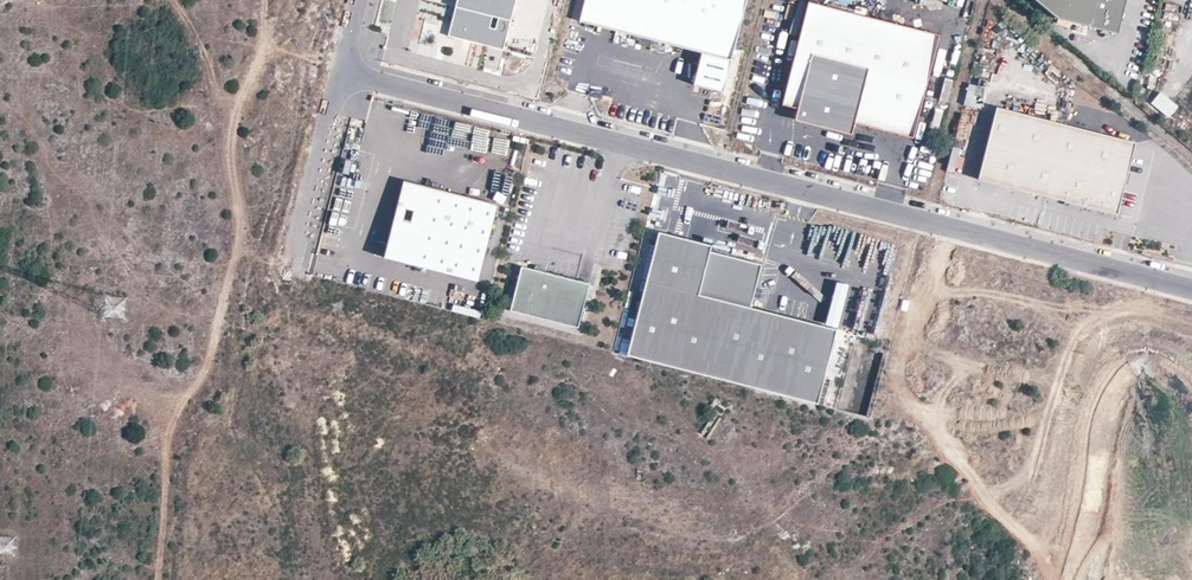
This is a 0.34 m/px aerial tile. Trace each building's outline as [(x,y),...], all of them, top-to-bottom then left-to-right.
[(448,36),(503,50),(516,0),(457,0),(448,36)] [(580,22),(702,54),(694,86),(724,93),(747,0),(585,0),(580,22)] [(1058,18),(1117,33),(1126,0),(1036,0),(1058,18)] [(913,138),(939,36),(865,17),(867,10),(855,7),(854,14),(808,2),(782,105),(798,109),(796,115),(837,125),(836,131),(852,135),(855,123),(913,138)] [(1161,93),(1152,103),(1169,118),(1178,107),(1161,93)] [(1047,197),(1066,123),(997,106),(978,179),(1047,197)] [(1116,214),(1134,141),(1066,123),(1047,197),(1116,214)] [(477,281),(497,204),(404,181),(384,258),(477,281)] [(732,382),(751,306),(762,263),(711,250),(712,245),(659,231),(627,356),(732,382)] [(578,328),(591,276),(546,264),(545,269),(535,267),(522,263),(510,311),(578,328)] [(480,312),(452,305),(450,311),(479,318),(480,312)] [(818,404),(837,328),(751,306),(732,382),(792,398),(818,404)]
